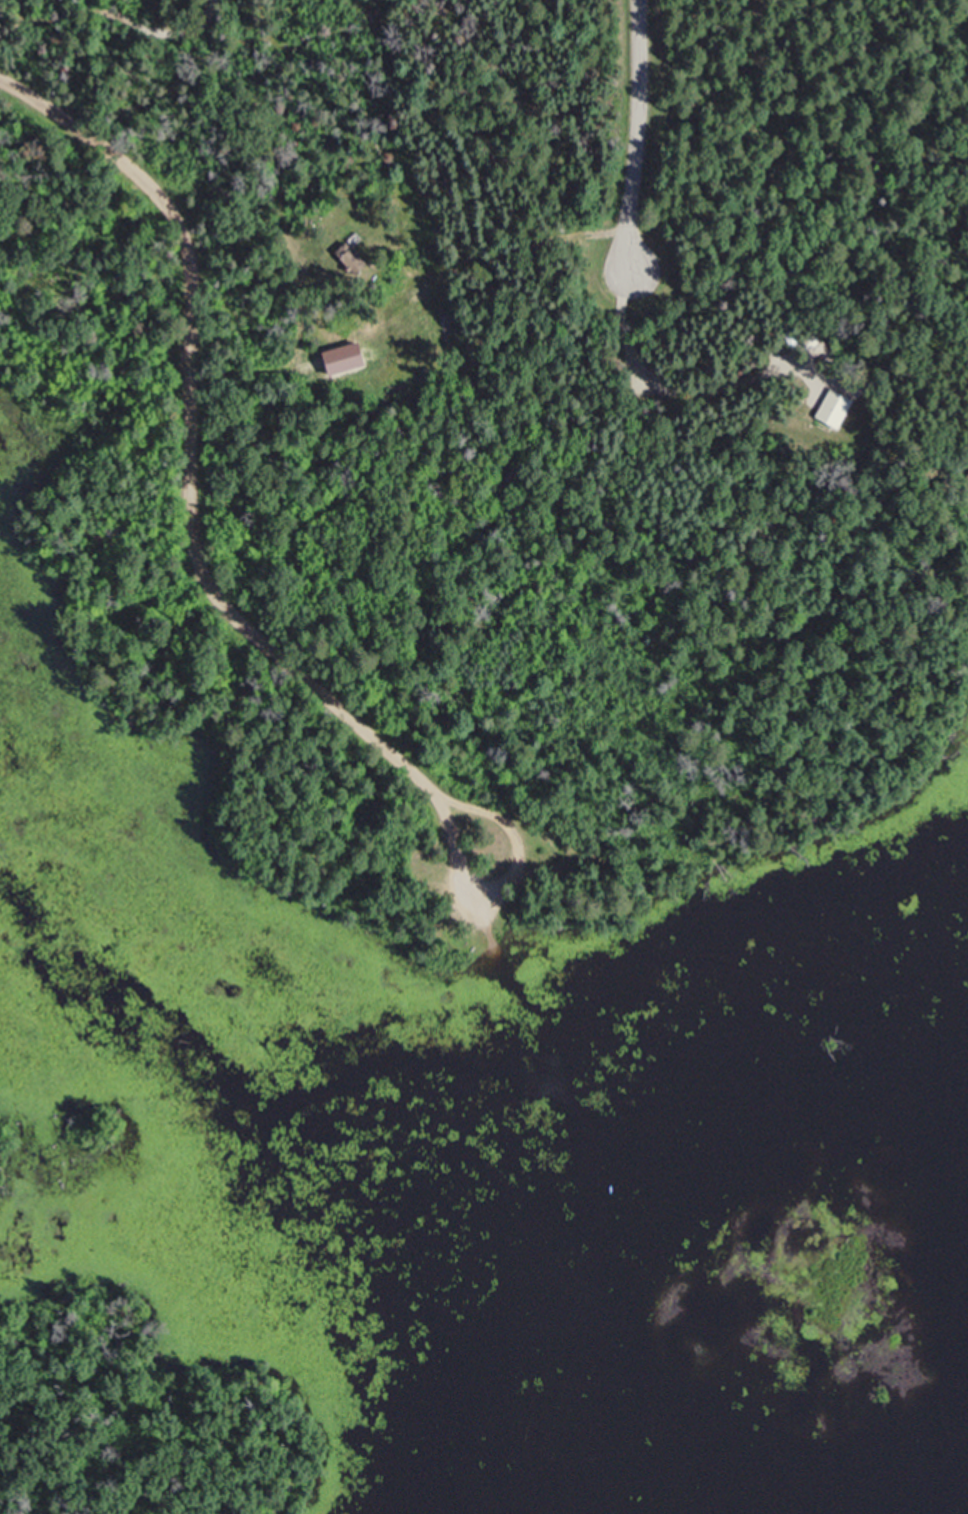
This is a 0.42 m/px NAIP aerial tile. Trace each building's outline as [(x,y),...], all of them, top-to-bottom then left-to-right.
[(371,268),(349,244),(337,254),(360,278),(371,268)]
